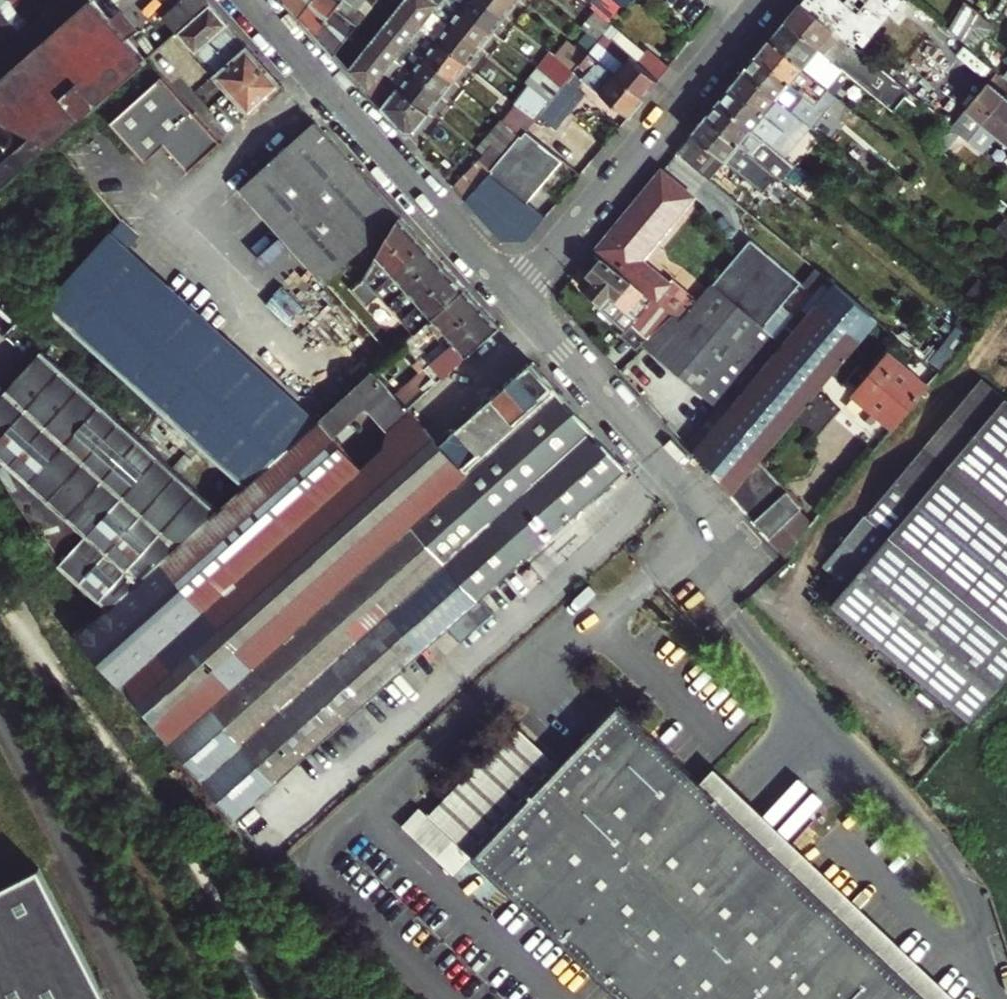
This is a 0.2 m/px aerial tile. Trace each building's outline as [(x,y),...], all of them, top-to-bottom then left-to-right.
[(94,0),(0,83),(0,112),(4,116),(51,143),(86,116),(88,118),(146,64),(144,61),(94,0)] [(94,0),(0,0),(0,83),(94,0)] [(211,4),(208,0),(182,0),(181,1),(195,18),(211,4)] [(301,16),(314,0),(286,0),(301,16)] [(342,0),(314,0),(301,16),(316,33),(342,0)] [(358,24),(347,15),(354,6),(358,10),(365,0),(342,0),(316,33),(335,54),(358,24)] [(438,0),(406,0),(349,70),(368,92),(381,75),(394,60),(407,44),(421,26),(434,10),(440,2),(438,0)] [(485,0),(469,0),(462,8),(494,33),(506,17),(485,0)] [(517,0),(485,0),(506,17),(519,2),(517,0)] [(624,9),(613,0),(602,0),(599,4),(603,8),(601,11),(613,22),(624,9)] [(631,0),(613,0),(624,9),(631,0)] [(803,2),(851,41),(856,45),(893,0),(805,0),(803,2)] [(195,18),(181,1),(164,16),(179,33),(195,18)] [(803,2),(787,21),(835,61),(851,41),(803,2)] [(963,41),(980,11),(965,3),(962,8),(952,24),(949,30),(963,41)] [(264,63),(211,4),(195,18),(179,33),(232,91),(264,63)] [(952,24),(962,8),(957,5),(948,21),(952,24)] [(462,8),(450,23),(482,48),(494,33),(462,8)] [(434,10),(421,26),(468,65),(482,48),(450,23),(434,10)] [(994,24),(980,11),(963,41),(977,53),(994,24)] [(835,61),(787,21),(770,42),(803,68),(821,83),(828,73),(871,108),(879,98),(835,61)] [(468,65),(421,26),(407,44),(454,82),(468,65)] [(589,51),(598,40),(584,29),(572,44),(575,47),(585,55),(589,51)] [(624,29),(613,42),(638,63),(649,50),(624,29)] [(598,40),(589,51),(645,97),(670,67),(649,50),(638,63),(613,42),(603,34),(598,40)] [(803,68),(770,42),(757,57),(816,106),(818,103),(829,90),(821,83),(815,91),(797,76),(803,68)] [(407,44),(394,60),(442,98),(454,82),(407,44)] [(585,55),(575,47),(563,62),(572,70),(585,55)] [(572,70),(559,86),(552,94),(568,107),(583,90),(577,85),(583,78),(629,116),(645,97),(589,51),(585,55),(572,70)] [(554,55),(549,52),(536,67),(538,68),(541,71),(554,55)] [(554,55),(541,71),(548,77),(559,86),(572,70),(563,62),(554,55)] [(745,72),(804,121),(812,128),(822,115),(814,108),(816,106),(757,57),(745,72)] [(442,98),(394,60),(381,75),(429,114),(442,98)] [(284,86),(264,63),(232,91),(251,113),(284,86)] [(146,64),(88,118),(124,155),(180,106),(146,64)] [(526,83),(536,92),(548,77),(541,71),(538,68),(526,83)] [(797,129),(804,121),(745,72),(732,87),(808,151),(814,143),(797,129)] [(429,114),(381,75),(368,92),(369,92),(405,132),(416,131),(429,114)] [(552,94),(559,86),(548,77),(536,92),(547,101),(552,94)] [(523,81),(510,98),(513,100),(533,117),(538,112),(547,101),(536,92),(526,83),(523,81)] [(968,139),(1004,95),(989,82),(952,126),(962,134),(968,139)] [(808,151),(732,87),(720,103),(765,141),(778,151),(784,144),(802,158),(808,151)] [(481,90),(474,98),(498,118),(504,109),(481,90)] [(852,109),(829,90),(818,103),(842,122),(852,109)] [(568,107),(552,94),(547,101),(538,112),(553,125),(568,107)] [(1006,125),(1006,97),(1004,95),(968,139),(984,153),(998,136),(1006,125)] [(498,118),(519,134),(524,129),(533,117),(513,100),(504,109),(498,118)] [(765,141),(720,103),(707,118),(752,156),(765,141)] [(51,143),(4,116),(0,112),(0,187),(51,143)] [(519,134),(498,118),(486,133),(492,138),(507,149),(519,134)] [(762,191),(776,175),(765,167),(752,156),(707,118),(678,153),(710,180),(726,161),(762,191)] [(327,283),(402,217),(318,123),(242,189),(327,283)] [(998,136),(1006,144),(1006,125),(998,136)] [(936,146),(945,153),(962,134),(952,126),(936,146)] [(519,134),(507,149),(493,165),(489,170),(528,202),(562,161),(524,129),(519,134)] [(507,149),(492,138),(480,154),(493,165),(507,149)] [(778,151),(765,141),(752,156),(765,167),(771,160),(778,151)] [(821,187),(778,151),(771,160),(814,196),(821,187)] [(493,165),(480,154),(454,186),(465,199),(489,170),(493,165)] [(528,202),(489,170),(465,199),(500,237),(502,239),(527,239),(546,217),(528,202)] [(667,231),(694,197),(663,171),(635,204),(667,231)] [(635,204),(607,237),(611,241),(599,256),(602,258),(656,302),(677,319),(681,323),(697,304),(692,300),(695,296),(674,278),(670,283),(643,260),(667,231),(635,204)] [(427,245),(402,217),(379,258),(394,275),(427,245)] [(138,237),(121,220),(103,240),(120,256),(138,237)] [(750,239),(697,304),(681,323),(677,319),(652,342),(647,347),(718,408),(815,293),(750,239)] [(103,240),(44,304),(246,488),(311,429),(142,277),(120,256),(103,240)] [(407,289),(440,259),(427,245),(394,275),(407,289)] [(394,275),(379,258),(366,280),(377,291),(394,275)] [(677,319),(656,302),(602,258),(588,276),(595,283),(589,291),(604,304),(611,297),(637,319),(633,325),(652,342),(677,319)] [(420,305),(454,275),(440,259),(407,289),(389,305),(403,320),(420,305)] [(420,305),(434,320),(467,289),(454,275),(420,305)] [(847,355),(877,319),(828,278),(815,293),(718,408),(687,446),(730,494),(759,459),(791,421),(817,391),(831,374),(847,355)] [(77,586),(105,614),(246,488),(44,304),(17,280),(9,288),(14,292),(3,304),(29,328),(22,335),(42,354),(0,401),(0,475),(59,567),(77,586)] [(449,335),(482,306),(467,289),(434,320),(416,335),(406,344),(416,355),(444,330),(449,335)] [(440,382),(500,327),(482,306),(449,335),(455,342),(427,368),(440,382)] [(652,342),(633,325),(628,331),(647,347),(652,342)] [(879,416),(892,427),(927,385),(887,353),(853,395),(869,407),(862,415),(872,423),(879,416)] [(858,364),(847,355),(831,374),(842,384),(858,364)] [(105,614),(96,623),(79,638),(235,821),(281,781),(297,767),(307,758),(390,683),(468,613),(499,585),(629,469),(534,363),(459,432),(451,431),(439,442),(409,410),(407,411),(373,374),(351,394),(385,432),(382,453),(359,473),(316,425),(311,429),(246,488),(105,614)] [(832,606),(842,617),(969,724),(1006,679),(1006,404),(978,380),(865,519),(863,517),(843,543),(867,563),(832,606)] [(840,410),(817,391),(791,421),(815,441),(840,410)] [(802,510),(759,459),(730,494),(770,539),(771,537),(800,512),(802,510)] [(771,537),(786,555),(811,525),(800,512),(771,537)] [(509,598),(499,585),(468,613),(480,626),(495,613),(494,611),(509,598)] [(416,712),(390,683),(307,758),(333,786),(416,712)] [(431,811),(639,998),(955,998),(619,695),(549,773),(503,731),(431,811)] [(311,782),(297,767),(281,781),(296,797),(311,782)] [(41,865),(0,885),(0,998),(110,998),(41,865)]
